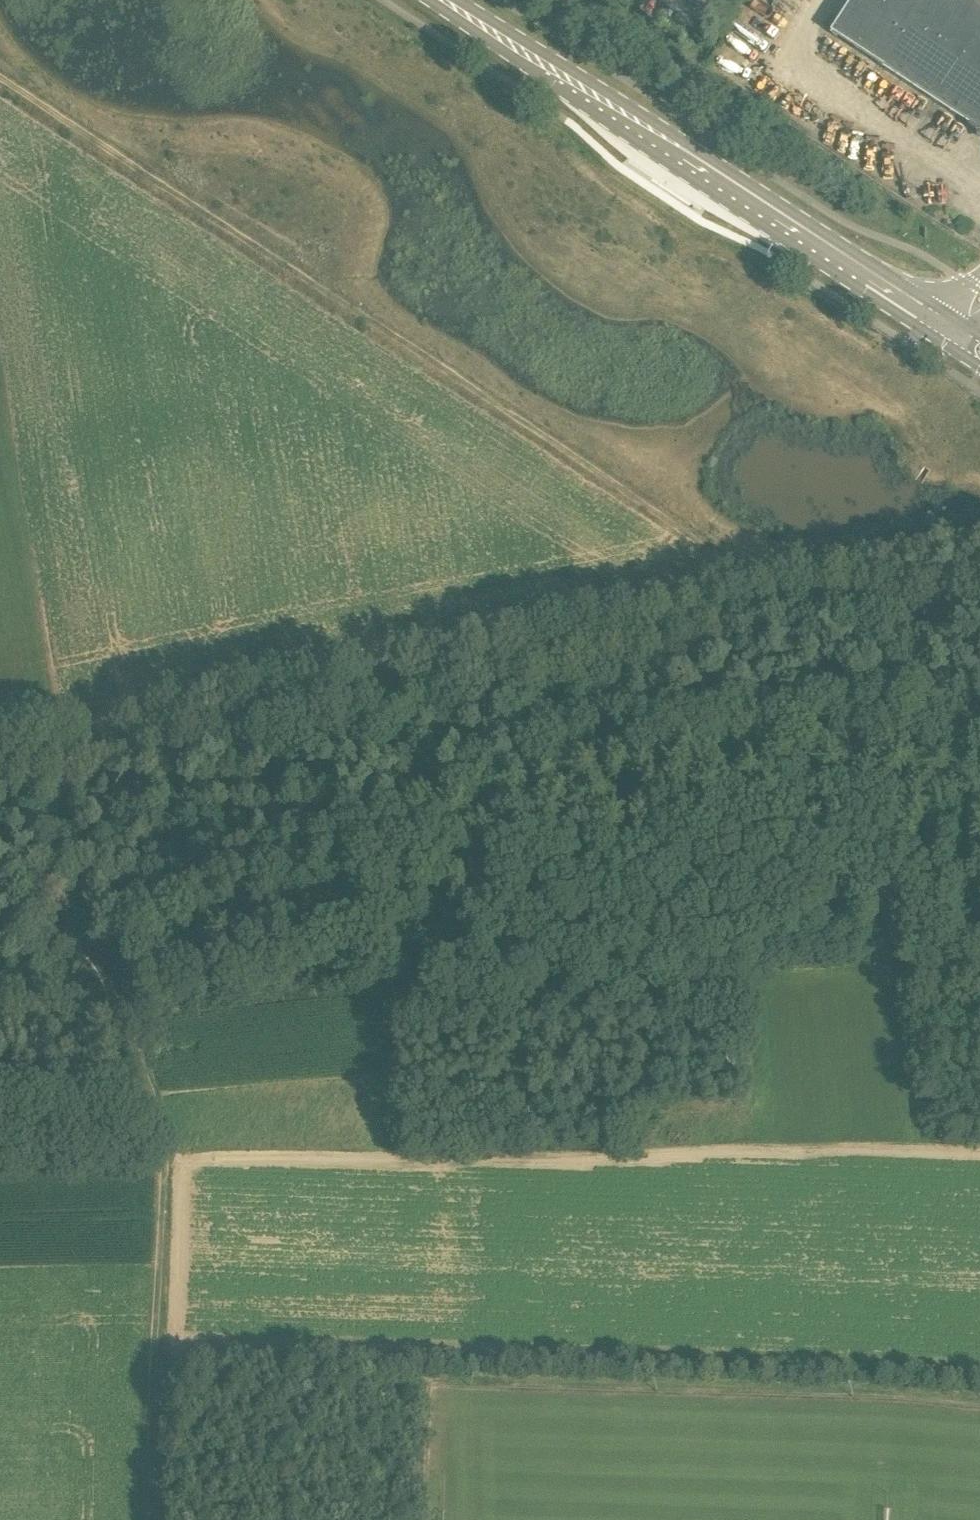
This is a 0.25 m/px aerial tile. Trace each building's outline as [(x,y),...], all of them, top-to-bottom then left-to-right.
[(976,129),(978,136),(979,136),(979,4),(974,0),(856,0),(833,35),(976,129)]
